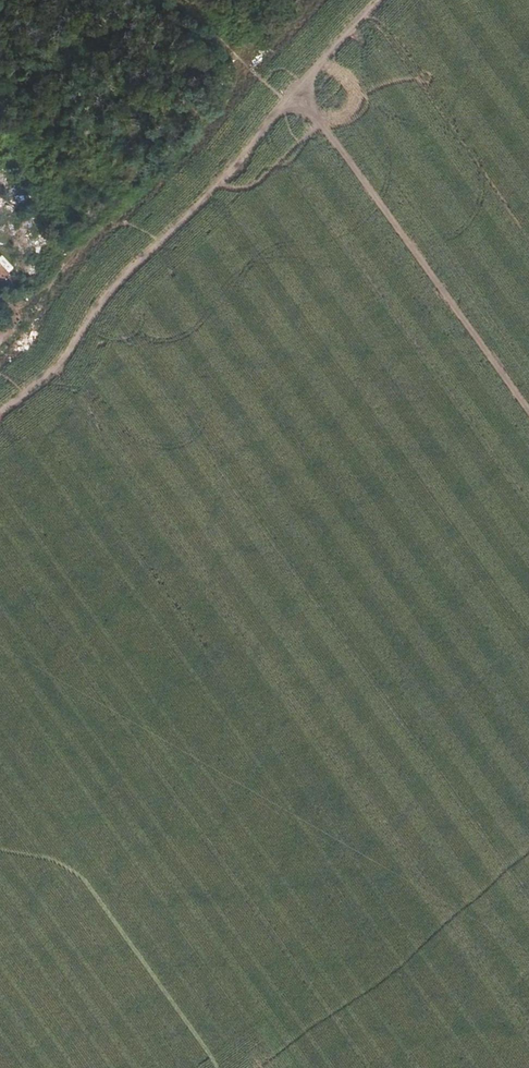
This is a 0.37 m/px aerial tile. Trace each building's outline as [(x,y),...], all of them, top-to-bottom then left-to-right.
[(10,264),(0,254),(0,274),(10,264)]
